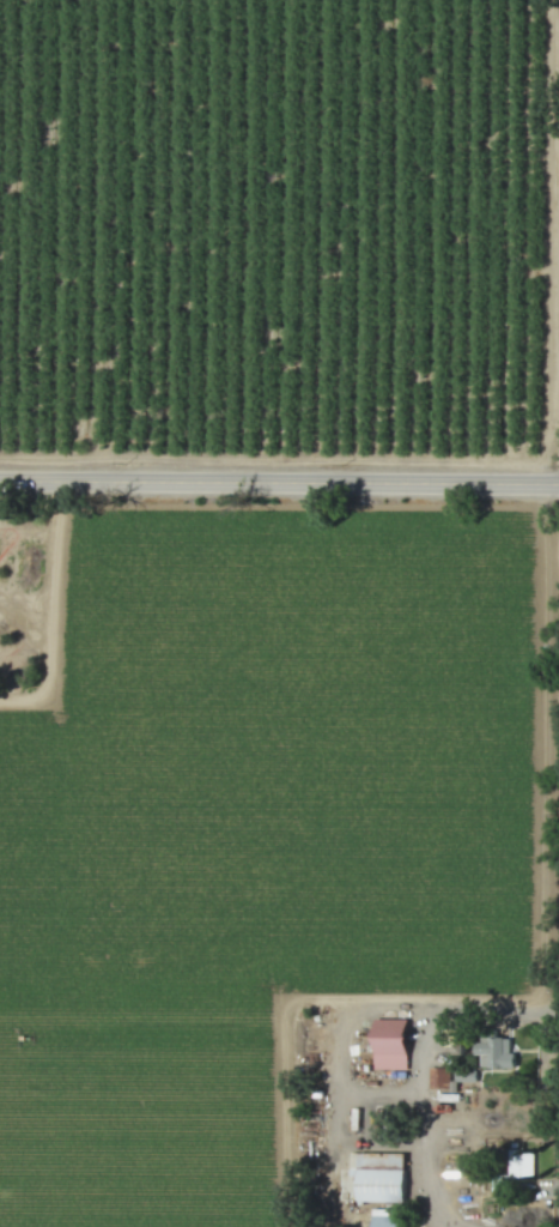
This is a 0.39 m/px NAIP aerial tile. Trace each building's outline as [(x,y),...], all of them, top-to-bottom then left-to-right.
[(407,1020),(372,1019),(371,1069),(406,1070),(407,1020)] [(513,1068),(514,1053),(508,1052),(509,1038),(481,1038),(481,1068),(513,1068)] [(449,1088),(449,1068),(428,1068),(428,1088),(449,1088)] [(455,1081),(476,1082),(476,1071),(456,1070),(455,1081)] [(533,1177),(533,1151),(513,1150),(512,1177),(533,1177)] [(405,1154),(353,1153),(352,1201),(404,1203),(405,1154)] [(404,1217),(369,1216),(369,1226),(404,1226),(404,1217)]
